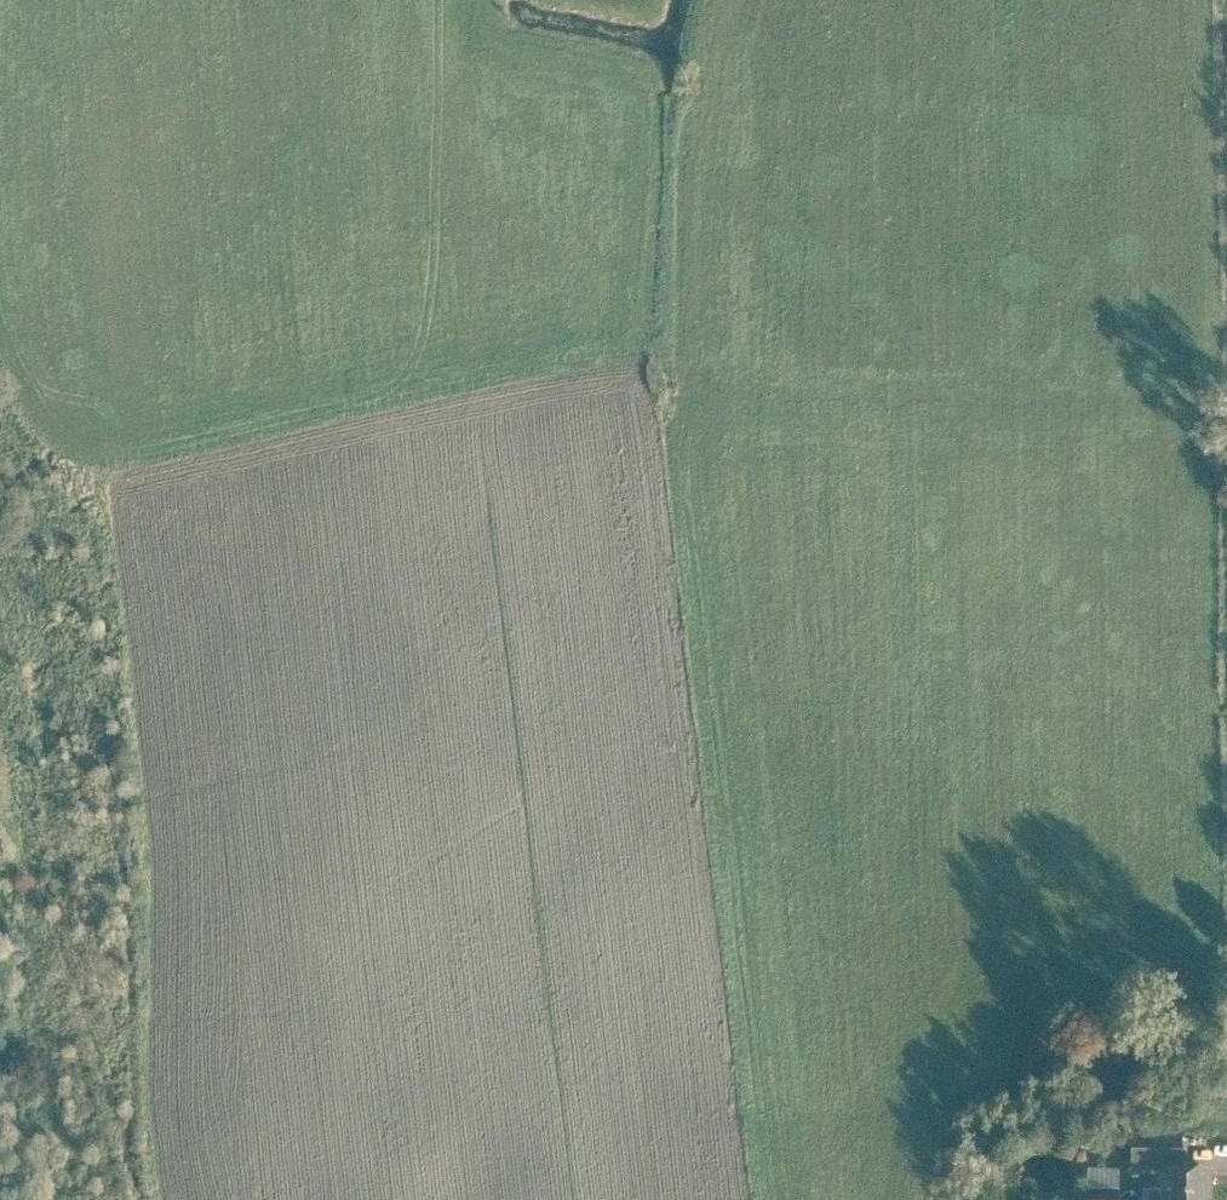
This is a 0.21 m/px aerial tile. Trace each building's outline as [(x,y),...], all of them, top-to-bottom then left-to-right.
[(1185,1145),(1135,1144),(1135,1181),(1185,1181),(1185,1145)] [(1213,1186),(1167,1187),(1167,1199),(1213,1199),(1213,1186)] [(1124,1190),(1090,1190),(1090,1199),(1124,1199),(1124,1190)]
